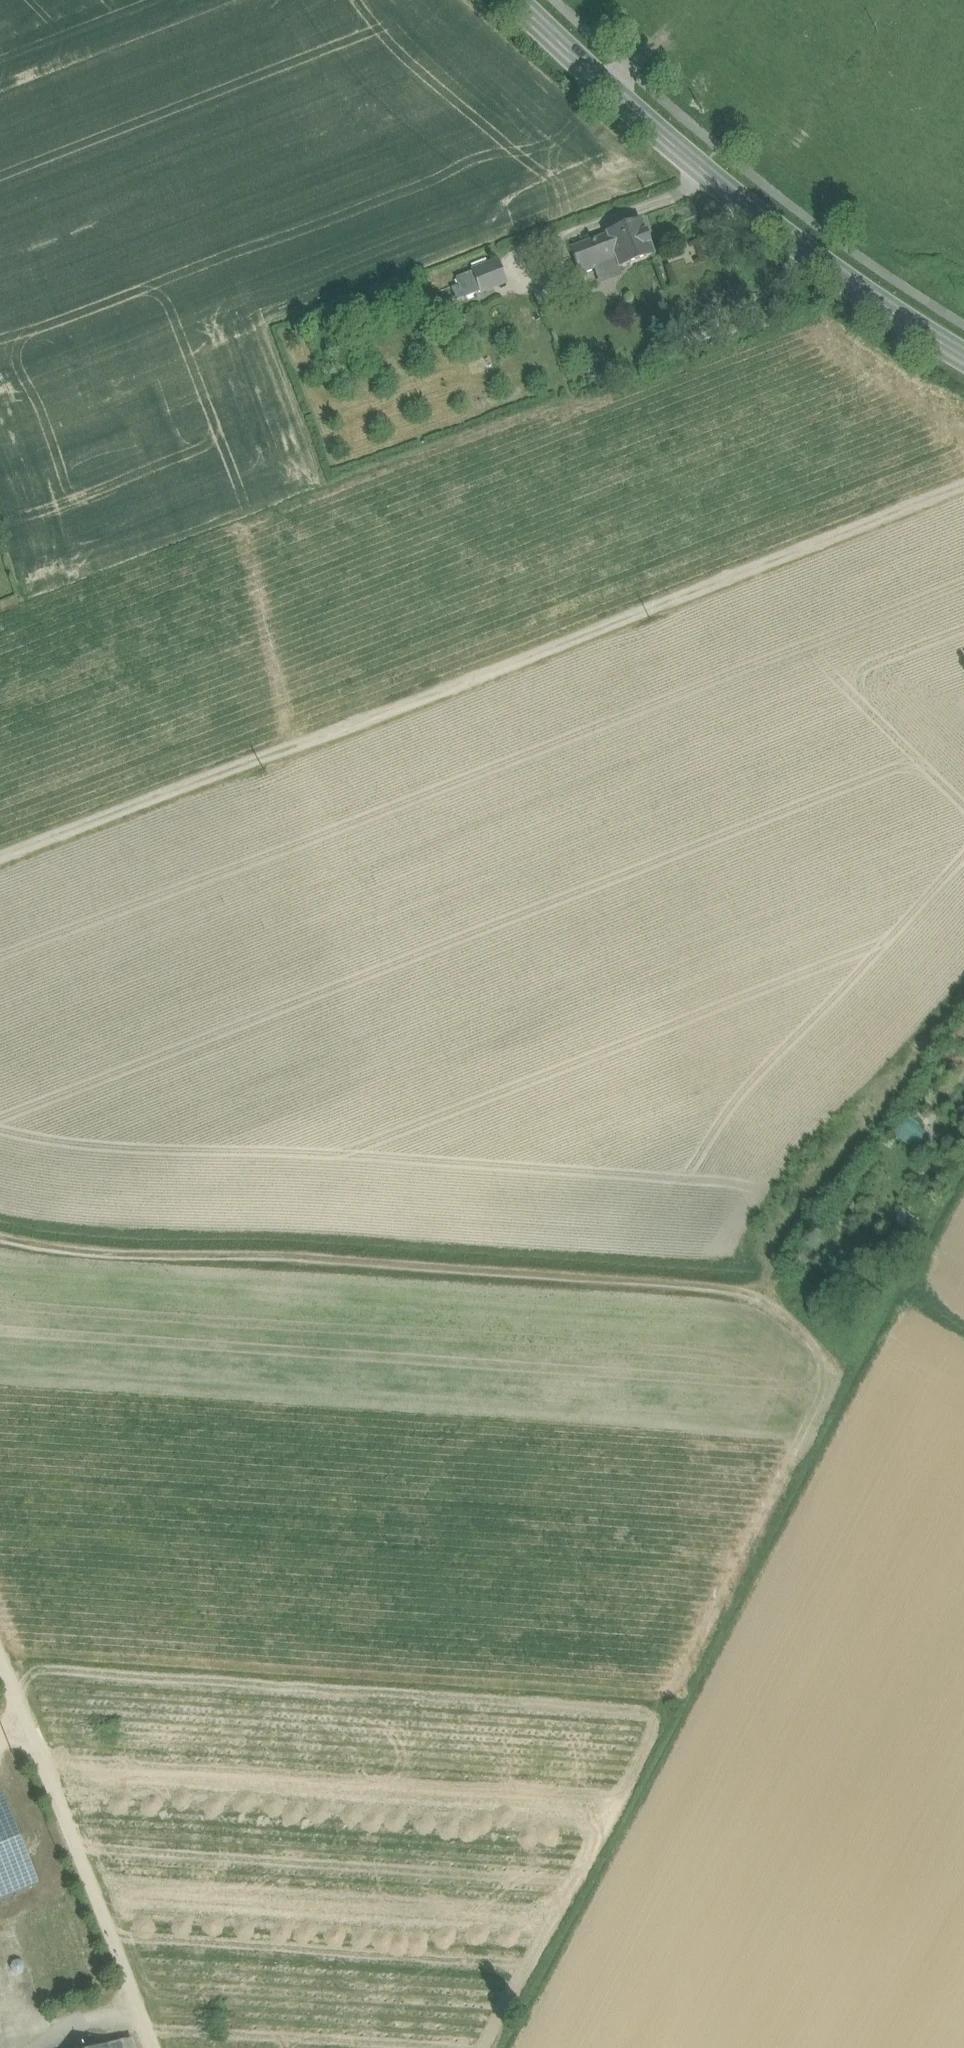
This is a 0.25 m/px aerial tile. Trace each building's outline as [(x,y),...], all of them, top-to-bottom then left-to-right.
[(641,220),(606,233),(607,235),(570,248),(580,275),(616,261),(619,268),(654,256),(641,220)] [(497,260),(472,271),(459,277),(467,297),(481,292),(506,282),(497,260)] [(0,1795),(0,1902),(38,1886),(3,1794),(0,1795)] [(107,2045),(108,2047),(134,2047),(130,2037),(107,2045)]
